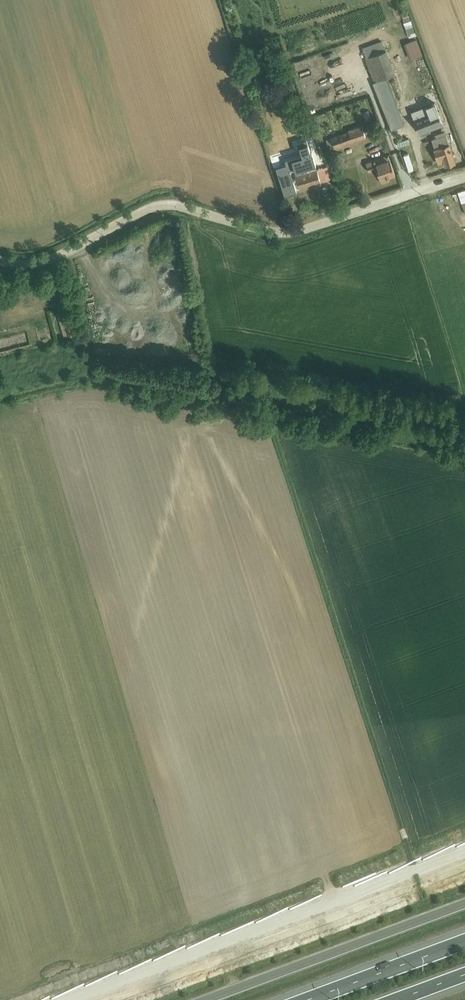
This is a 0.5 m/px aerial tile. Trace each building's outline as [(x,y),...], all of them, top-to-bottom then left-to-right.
[(408,12),(402,15),(410,36),(416,34),(415,33),(416,33),(408,12)] [(406,42),(404,42),(410,58),(423,54),(417,38),(406,42)] [(382,39),(362,47),(366,57),(365,57),(381,98),(393,93),(401,90),(395,73),(396,72),(387,48),(385,49),(382,39)] [(417,56),(418,67),(428,66),(426,55),(417,56)] [(393,93),(381,98),(391,126),(403,121),(393,93)] [(435,103),(412,112),(420,133),(443,124),(435,103)] [(369,109),(363,111),(366,119),(372,117),(369,109)] [(348,130),(326,138),(329,148),(335,147),(335,148),(367,137),(362,124),(348,128),(348,130)] [(446,133),(436,136),(431,138),(439,162),(444,160),(446,164),(455,161),(446,133)] [(268,134),(262,136),(268,154),(274,152),(268,134)] [(388,153),(366,161),(369,171),(376,168),(380,178),(382,177),(384,181),(389,179),(388,175),(395,172),(388,153)] [(326,177),(321,163),(321,161),(279,175),(284,192),(326,179),(326,177)] [(321,163),(326,177),(332,175),(327,161),(321,163)]
